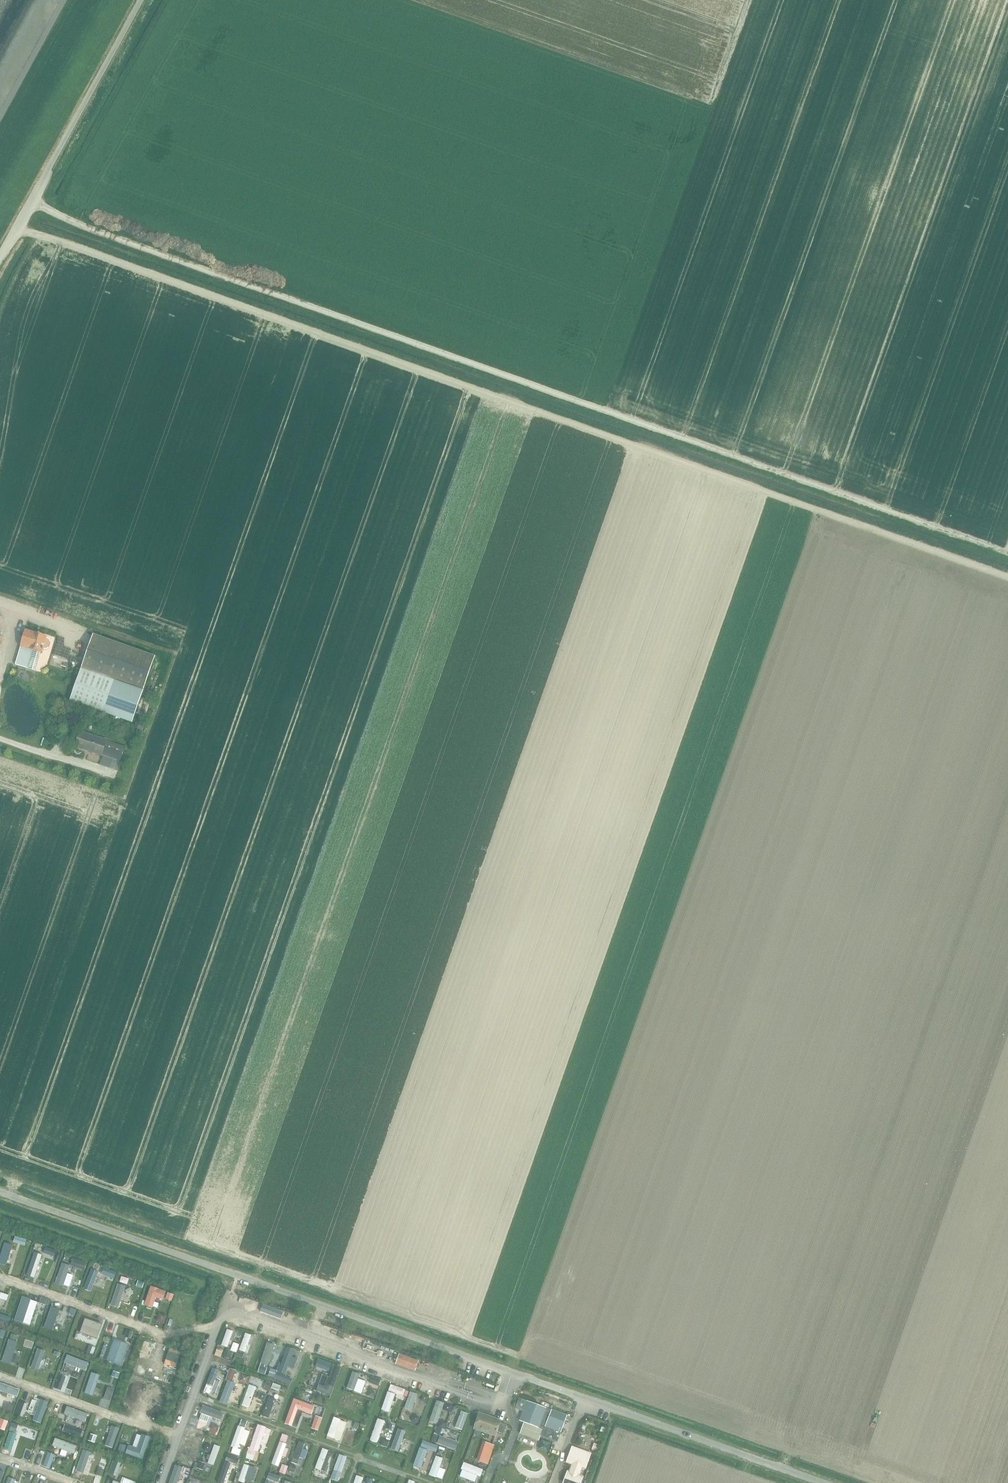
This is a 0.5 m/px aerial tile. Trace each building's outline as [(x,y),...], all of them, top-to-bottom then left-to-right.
[(26,667),(31,650),(41,654),(43,650),(43,651),(44,649),(46,650),(48,649),(50,643),(49,640),(46,639),(47,637),(25,630),(14,663),(26,667)] [(143,690),(151,671),(155,658),(93,635),(69,700),(131,724),(144,690),(143,690)] [(101,756),(106,741),(79,732),(74,747),(101,756)] [(87,1282),(94,1285),(101,1267),(94,1264),(87,1282)] [(123,1302),(128,1280),(119,1278),(113,1299),(123,1302)] [(150,1286),(144,1303),(152,1306),(155,1297),(163,1299),(166,1292),(150,1286)] [(82,1315),(78,1334),(88,1336),(92,1317),(82,1315)] [(220,1339),(231,1342),(235,1325),(224,1322),(220,1339)] [(247,1327),(242,1345),(250,1348),(256,1330),(247,1327)] [(291,1337),(303,1340),(305,1334),(293,1331),(291,1337)] [(276,1357),(278,1338),(269,1337),(267,1356),(276,1357)] [(293,1360),(298,1344),(291,1341),(285,1358),(293,1360)] [(127,1348),(111,1342),(106,1358),(122,1363),(127,1348)] [(66,1385),(74,1360),(89,1365),(92,1357),(68,1349),(57,1382),(66,1385)] [(418,1360),(399,1354),(396,1364),(414,1370),(418,1360)] [(290,1372),(292,1366),(280,1362),(278,1368),(290,1372)] [(353,1364),(348,1382),(360,1386),(362,1381),(366,1383),(370,1369),(353,1364)] [(98,1389),(102,1369),(92,1367),(89,1387),(98,1389)] [(222,1396),(230,1399),(238,1378),(230,1375),(222,1396)] [(251,1379),(243,1400),(252,1403),(259,1382),(251,1379)] [(406,1389),(407,1383),(392,1379),(390,1385),(406,1389)] [(382,1404),(389,1407),(397,1389),(390,1385),(382,1404)] [(411,1386),(406,1403),(415,1405),(419,1388),(411,1386)] [(273,1413),(278,1393),(270,1391),(265,1411),(273,1413)] [(431,1414),(440,1418),(447,1397),(438,1394),(431,1414)] [(297,1420),(303,1404),(302,1404),(305,1398),(295,1395),(287,1416),(297,1420)] [(519,1399),(516,1409),(523,1411),(520,1421),(543,1429),(541,1436),(557,1442),(566,1416),(550,1410),(550,1412),(544,1410),(545,1409),(519,1399)] [(305,1422),(312,1425),(320,1404),(313,1401),(305,1422)] [(462,1405),(455,1422),(462,1424),(469,1408),(462,1405)] [(68,1407),(67,1414),(89,1417),(90,1410),(68,1407)] [(328,1431),(336,1434),(343,1416),(335,1413),(328,1431)] [(386,1413),(383,1423),(393,1426),(396,1416),(386,1413)] [(479,1414),(474,1428),(495,1435),(496,1432),(502,1434),(505,1425),(499,1422),(500,1421),(479,1414)] [(450,1417),(448,1423),(454,1425),(456,1418),(450,1417)] [(414,1431),(416,1425),(410,1423),(408,1429),(414,1431)] [(390,1444),(399,1447),(406,1427),(397,1424),(390,1444)] [(186,1430),(185,1449),(194,1449),(194,1440),(201,1440),(201,1431),(186,1430)] [(458,1442),(460,1435),(442,1430),(440,1437),(458,1442)] [(59,1434),(56,1442),(77,1449),(80,1440),(59,1434)] [(601,1445),(602,1438),(596,1436),(594,1443),(601,1445)] [(416,1462),(425,1465),(431,1444),(439,1446),(440,1443),(423,1438),(416,1462)] [(216,1459),(223,1441),(216,1439),(212,1450),(209,1457),(216,1459)] [(484,1443),(478,1461),(487,1464),(493,1446),(484,1443)] [(50,1448),(46,1461),(52,1463),(56,1450),(50,1448)] [(591,1454),(578,1449),(577,1454),(571,1452),(567,1463),(572,1465),(570,1472),(568,1472),(564,1482),(582,1482),(583,1478),(579,1476),(582,1469),(585,1470),(591,1454)] [(438,1450),(431,1470),(439,1472),(446,1452),(438,1450)] [(226,1455),(217,1477),(226,1480),(234,1458),(226,1455)] [(284,1458),(281,1467),(288,1469),(291,1461),(284,1458)] [(247,1459),(241,1476),(247,1478),(253,1461),(247,1459)] [(170,1482),(173,1482),(179,1482),(184,1462),(176,1460),(170,1482)] [(367,1472),(358,1469),(353,1482),(363,1482),(367,1472)] [(194,1481),(190,1480),(190,1482),(197,1482),(199,1472),(196,1471),(194,1481)] [(130,1479),(114,1474),(112,1482),(129,1482),(130,1479)]
